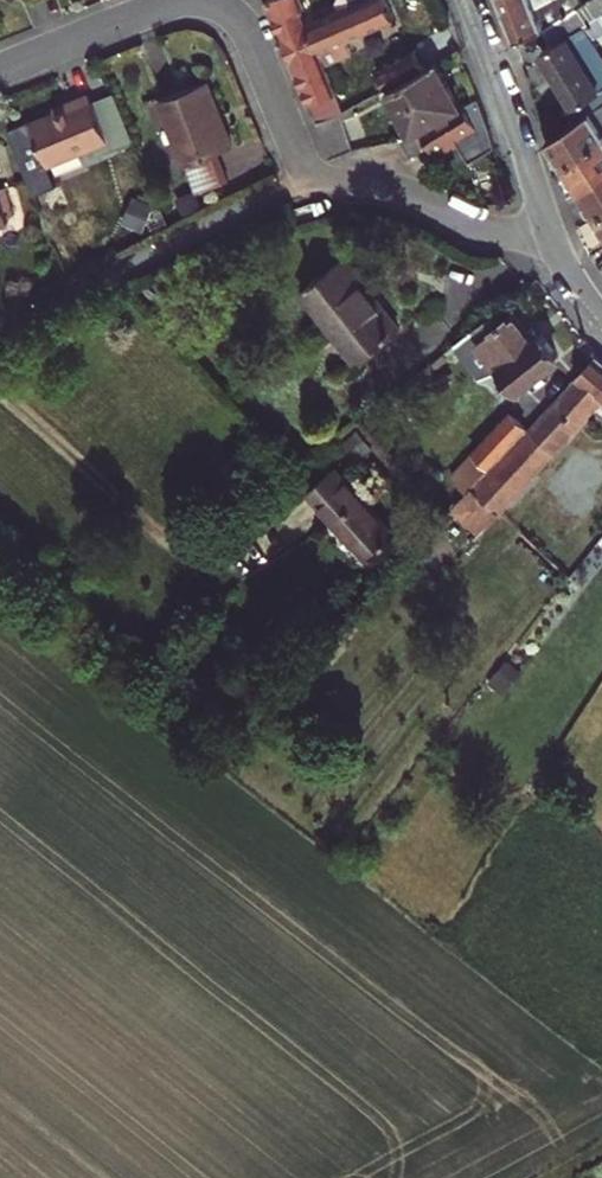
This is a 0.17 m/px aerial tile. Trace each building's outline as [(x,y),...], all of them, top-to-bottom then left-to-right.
[(302,0),(268,0),(313,105),(339,95),(326,65),(308,26),(300,8),(305,6),(302,0)] [(308,26),(326,65),(352,54),(347,40),(395,19),(391,10),(386,0),(367,0),(352,6),(340,12),(308,26)] [(340,12),(352,6),(350,0),(341,0),(340,0),(338,6),(340,12)] [(507,17),(516,40),(543,29),(578,7),(574,0),(501,0),(507,17)] [(552,46),(601,15),(601,0),(588,0),(583,3),(578,7),(543,29),(552,46)] [(601,34),(601,15),(552,46),(541,52),(559,82),(581,119),(594,110),(601,105),(601,55),(593,40),(601,34)] [(378,73),(388,91),(427,69),(417,51),(378,73)] [(427,69),(388,91),(398,108),(412,100),(424,120),(412,126),(415,132),(460,107),(447,84),(436,64),(427,69)] [(175,94),(161,100),(186,164),(191,162),(202,191),(230,180),(218,152),(233,146),(207,82),(175,94)] [(116,95),(94,104),(109,139),(112,146),(133,138),(116,95)] [(58,186),(48,164),(109,139),(94,104),(91,96),(72,103),(74,107),(54,115),(31,124),(30,121),(9,130),(34,196),(58,186)] [(416,133),(424,148),(431,145),(435,151),(457,139),(471,162),(496,147),(490,127),(479,98),(416,133)] [(424,120),(412,100),(398,108),(412,133),(415,132),(412,126),(424,120)] [(601,141),(601,105),(594,110),(581,119),(548,141),(557,156),(564,166),(601,141)] [(340,115),(320,123),(332,158),(353,150),(340,115)] [(411,156),(425,149),(424,148),(416,133),(403,140),(411,156)] [(580,191),(601,176),(601,141),(564,166),(572,179),(580,191)] [(601,211),(601,176),(580,191),(589,205),(596,215),(601,211)] [(0,189),(8,217),(14,215),(7,187),(0,189)] [(0,187),(0,224),(9,222),(8,217),(0,189),(0,187)] [(195,207),(190,197),(179,202),(184,212),(195,207)] [(144,229),(153,208),(134,200),(125,220),(144,229)] [(301,293),(339,341),(345,336),(362,357),(400,328),(345,258),(301,293)] [(503,368),(519,388),(558,357),(542,336),(539,338),(536,334),(531,328),(527,332),(513,315),(506,320),(498,311),(456,344),(482,377),(503,368)] [(431,364),(436,370),(450,360),(444,353),(431,364)] [(555,452),(601,401),(601,360),(597,355),(533,429),(529,427),(528,428),(555,452)] [(458,470),(474,485),(492,466),(528,428),(529,427),(514,412),(458,470)] [(555,452),(528,428),(492,466),(519,491),(555,452)] [(460,515),(479,534),(519,491),(492,466),(474,485),(468,492),(453,509),(460,515)] [(310,492),(368,557),(394,534),(336,468),(310,492)] [(452,477),(468,492),(474,485),(458,470),(452,477)] [(423,554),(460,515),(453,509),(446,515),(416,547),(423,554)] [(492,679),(508,691),(524,672),(508,659),(492,679)]
